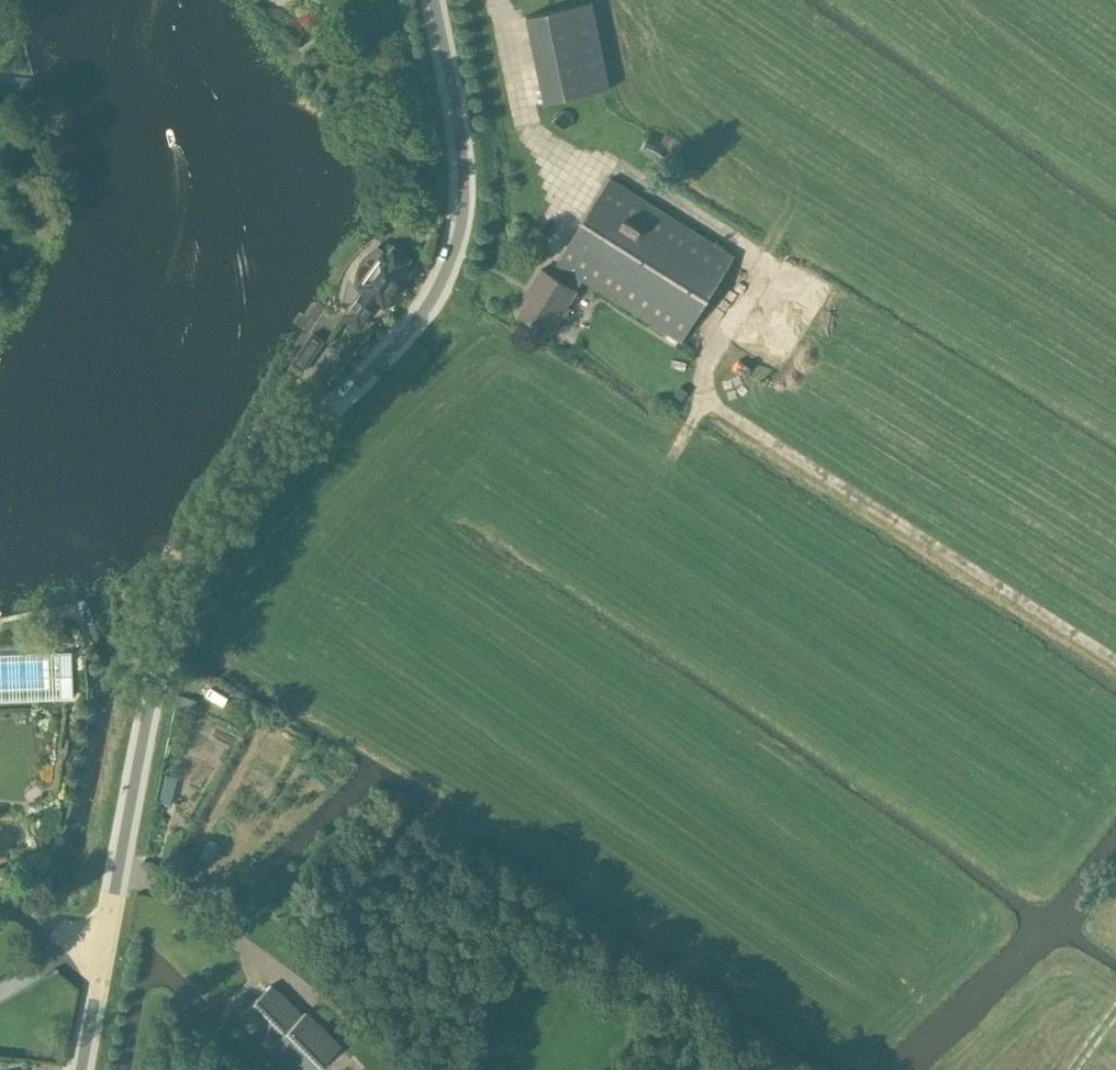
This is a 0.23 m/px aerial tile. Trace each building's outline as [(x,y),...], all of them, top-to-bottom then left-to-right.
[(593,1),(527,15),(545,102),(611,88),(593,1)] [(570,273),(564,282),(576,290),(583,280),(682,342),(736,255),(611,177),(557,265),(570,273)] [(391,251),(389,253),(377,244),(366,253),(360,261),(357,268),(354,285),(362,291),(348,310),(350,311),(349,315),(350,318),(352,321),(355,322),(359,322),(362,320),(364,322),(379,301),(385,305),(410,271),(405,266),(407,263),(405,262),(406,258),(405,255),(402,252),(399,251),(396,251),(392,253),(391,251)] [(578,291),(576,290),(564,282),(541,268),(532,284),(536,286),(520,313),(552,333),(578,291)] [(303,372),(325,340),(313,332),(290,363),(303,372)] [(70,652),(0,653),(0,702),(72,698),(70,652)] [(273,715),(269,721),(276,726),(280,720),(273,715)] [(167,774),(160,801),(170,803),(176,777),(167,774)] [(301,1013),(270,983),(238,1016),(268,1046),(291,1069),(313,1069),(339,1044),(305,1010),(301,1013)]
